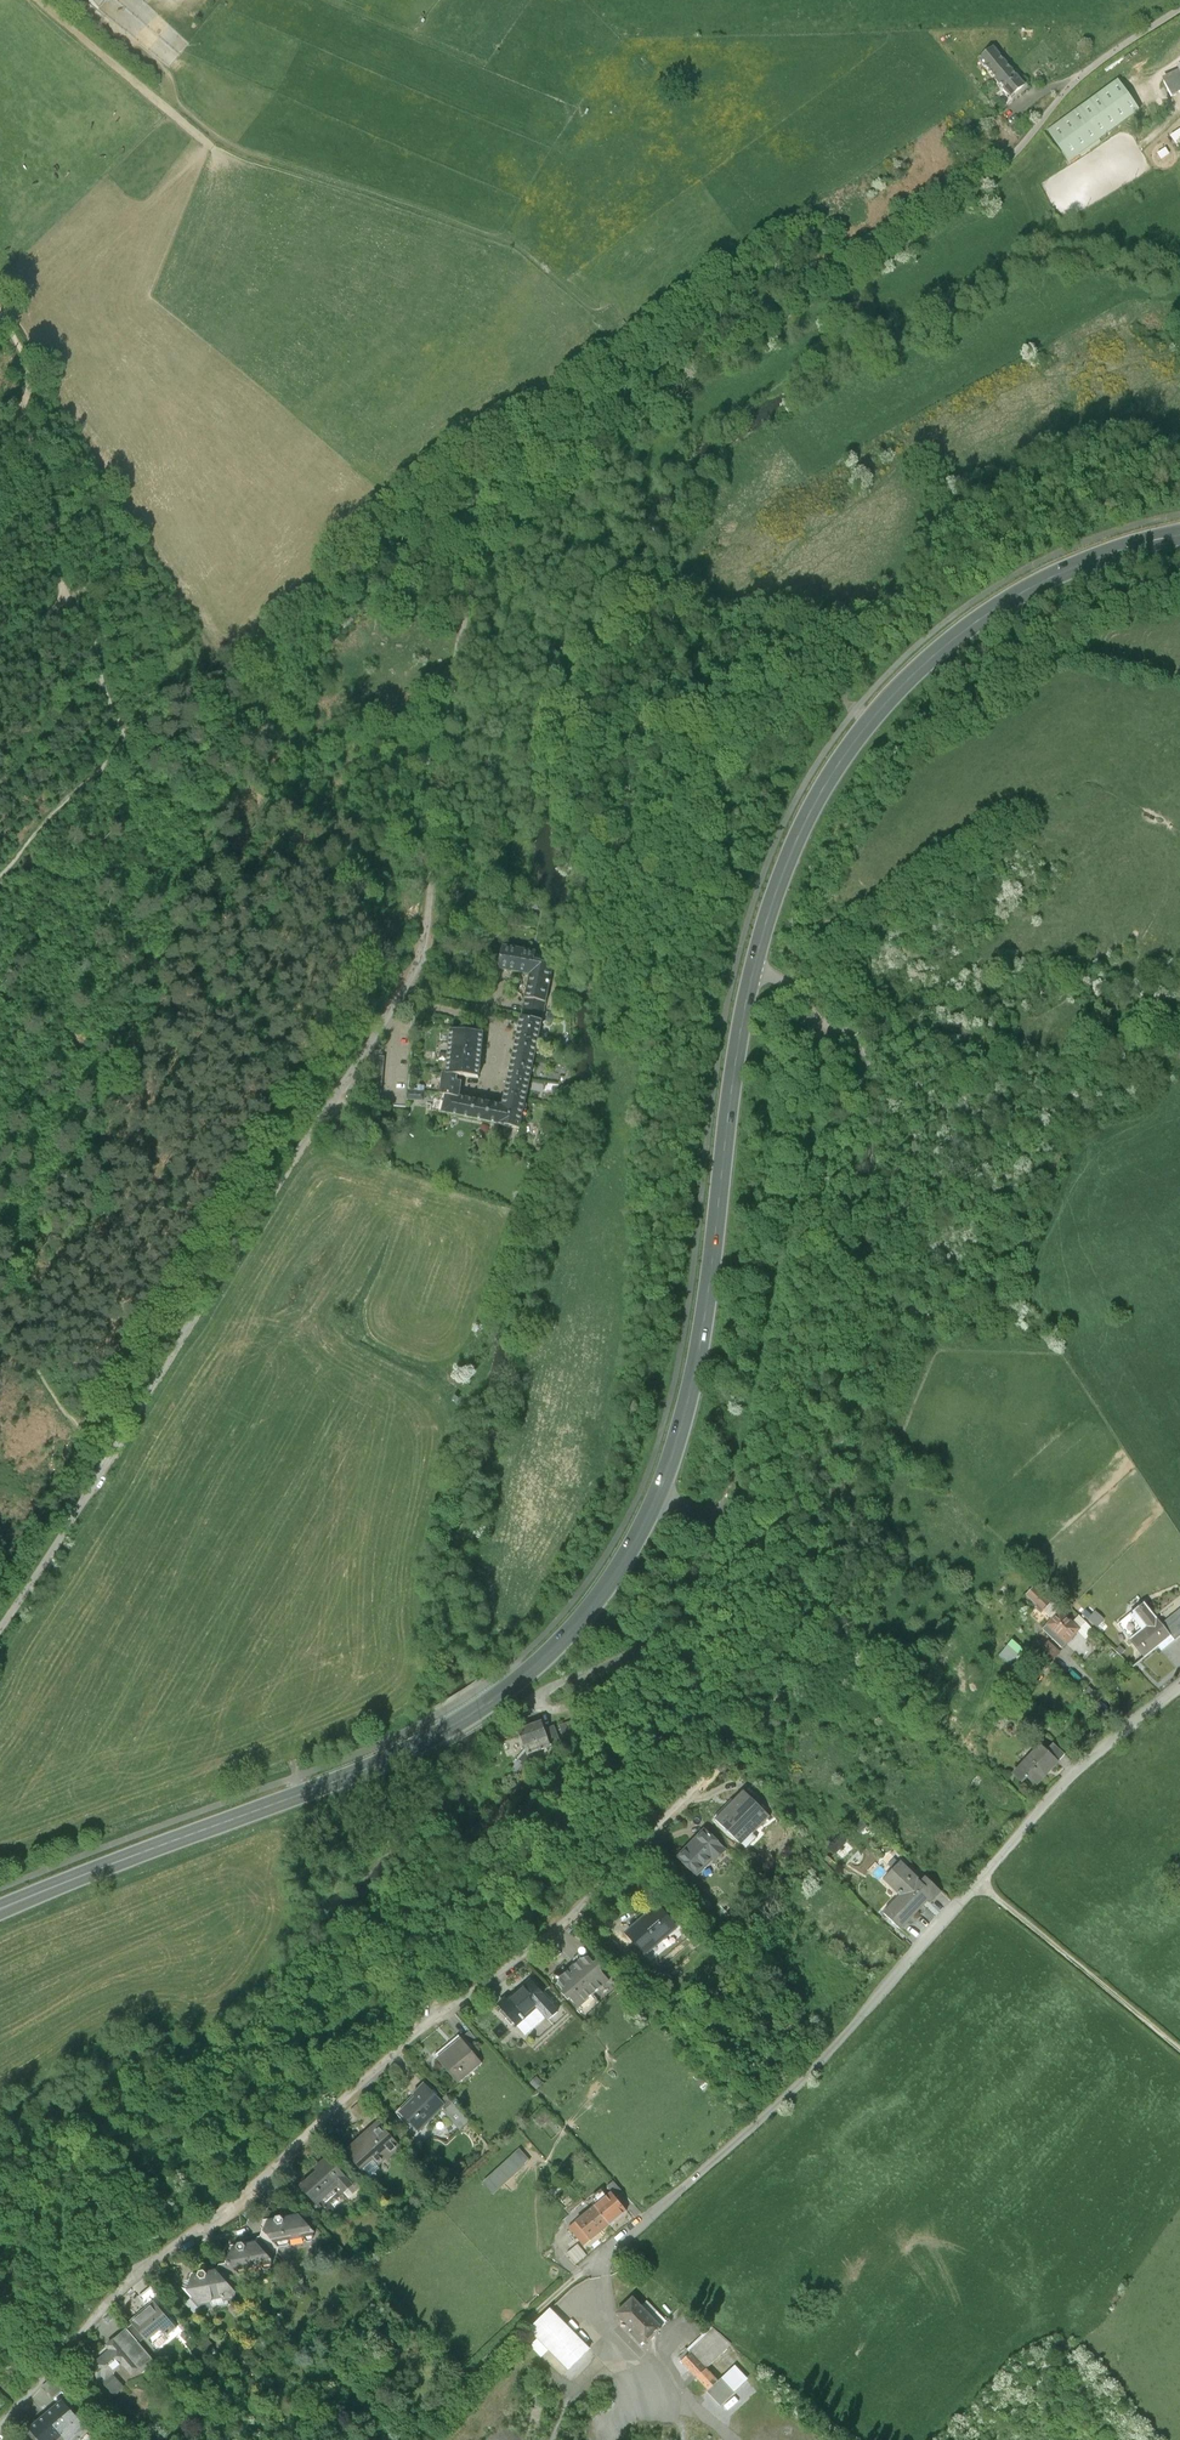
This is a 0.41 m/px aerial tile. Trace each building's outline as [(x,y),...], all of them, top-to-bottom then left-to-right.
[(990,75),(1004,64),(994,53),(981,64),(990,75)] [(1024,89),(1004,64),(990,75),(1011,100),(1024,89)] [(1164,84),(1171,98),(1179,94),(1179,75),(1164,84)] [(1102,144),(1080,112),(1048,134),(1070,166),(1102,144)] [(555,957),(503,946),(498,967),(530,974),(503,1105),(459,1097),(461,1082),(456,1081),(457,1075),(448,1074),(448,1073),(443,1073),(441,1094),(445,1095),(442,1111),(519,1129),(555,957)] [(484,1033),(451,1030),(448,1073),(448,1074),(457,1075),(479,1077),(484,1033)] [(424,1091),(408,1090),(408,1098),(424,1100),(424,1091)] [(1051,1603),(1034,1587),(1026,1595),(1043,1612),(1051,1603)] [(1144,1660),(1172,1637),(1145,1603),(1135,1611),(1149,1628),(1131,1643),(1144,1660)] [(1087,1607),(1081,1615),(1098,1627),(1104,1619),(1087,1607)] [(1042,1631),(1062,1649),(1080,1628),(1060,1611),(1042,1631)] [(1166,1627),(1176,1640),(1179,1636),(1179,1616),(1166,1627)] [(1058,1654),(1047,1644),(1039,1653),(1049,1663),(1058,1654)] [(1085,1711),(1071,1725),(1078,1733),(1084,1727),(1087,1729),(1091,1725),(1088,1723),(1092,1719),(1085,1711)] [(551,1742),(545,1720),(506,1730),(512,1753),(551,1742)] [(1066,1754),(1054,1744),(1047,1752),(1058,1761),(1059,1762),(1066,1754)] [(1047,1752),(1042,1747),(1023,1767),(1030,1774),(1027,1777),(1028,1777),(1037,1785),(1058,1761),(1047,1752)] [(1023,1767),(1022,1767),(1016,1774),(1024,1782),(1028,1777),(1027,1777),(1030,1774),(1023,1767)] [(743,1792),(715,1820),(745,1850),(773,1822),(743,1792)] [(724,1850),(706,1832),(681,1857),(699,1875),(724,1850)] [(899,1863),(879,1883),(897,1901),(885,1912),(900,1928),(932,1898),(899,1863)] [(818,1905),(826,1893),(821,1889),(813,1901),(818,1905)] [(676,1932),(658,1909),(625,1936),(643,1959),(676,1932)] [(590,1958),(581,1961),(561,1979),(558,1985),(564,1992),(563,1994),(569,2001),(571,1998),(579,2007),(610,1981),(602,1971),(604,1970),(598,1963),(596,1965),(590,1958)] [(531,1981),(508,2002),(506,1999),(498,2005),(516,2026),(523,2020),(524,2022),(526,2020),(525,2019),(537,2007),(549,2020),(558,2012),(546,1999),(547,1999),(531,1981)] [(440,2027),(422,2042),(434,2057),(453,2042),(440,2027)] [(479,2043),(470,2032),(464,2037),(473,2048),(479,2043)] [(470,2050),(462,2039),(439,2058),(453,2074),(450,2076),(458,2085),(483,2064),(475,2055),(472,2057),(467,2052),(470,2050)] [(391,2096),(380,2084),(368,2095),(378,2107),(391,2096)] [(425,2085),(413,2096),(415,2098),(397,2116),(409,2127),(406,2130),(413,2137),(443,2107),(445,2105),(441,2101),(425,2085)] [(471,2120),(446,2096),(441,2101),(445,2105),(443,2107),(445,2109),(444,2111),(462,2129),(471,2120)] [(361,2101),(350,2111),(359,2121),(370,2111),(361,2101)] [(382,2127),(372,2135),(368,2131),(350,2147),(362,2161),(356,2166),(367,2178),(368,2177),(366,2174),(384,2158),(386,2161),(401,2148),(382,2127)] [(520,2149),(484,2183),(494,2194),(531,2159),(520,2149)] [(328,2156),(314,2169),(317,2171),(299,2186),(315,2204),(337,2184),(343,2191),(351,2184),(345,2177),(345,2176),(328,2156)] [(623,2193),(613,2181),(606,2187),(611,2192),(616,2198),(623,2193)] [(616,2198),(611,2192),(606,2196),(602,2192),(593,2200),(597,2204),(590,2211),(598,2220),(595,2222),(602,2231),(626,2209),(616,2198)] [(590,2211),(569,2229),(584,2247),(602,2231),(595,2222),(598,2220),(590,2211)] [(299,2216),(284,2218),(282,2215),(277,2216),(275,2221),(269,2221),(265,2232),(279,2247),(280,2247),(289,2245),(291,2239),(301,2236),(306,2240),(311,2239),(314,2230),(312,2228),(311,2229),(299,2216)] [(279,2247),(265,2232),(261,2237),(277,2256),(280,2247),(279,2247)] [(277,2256),(261,2237),(256,2243),(269,2258),(269,2257),(272,2260),(276,2259),(277,2256)] [(269,2258),(256,2243),(245,2246),(242,2243),(238,2244),(237,2247),(233,2248),(229,2264),(230,2266),(231,2265),(240,2275),(242,2275),(247,2274),(248,2268),(260,2266),(263,2270),(269,2268),(272,2260),(269,2257),(269,2258)] [(577,2245),(566,2254),(576,2265),(587,2256),(577,2245)] [(240,2275),(231,2265),(230,2266),(229,2264),(219,2265),(217,2272),(235,2293),(248,2291),(249,2283),(242,2275),(240,2275)] [(217,2272),(207,2274),(205,2271),(200,2272),(199,2276),(194,2277),(190,2290),(203,2306),(210,2305),(212,2299),(221,2297),(226,2301),(233,2300),(235,2293),(217,2272)] [(162,2300),(152,2287),(139,2298),(148,2308),(150,2310),(157,2304),(162,2300)] [(661,2328),(633,2298),(616,2313),(644,2344),(661,2328)] [(178,2328),(157,2304),(150,2310),(148,2308),(138,2317),(140,2319),(134,2324),(150,2342),(161,2332),(166,2338),(178,2328)] [(590,2349),(550,2309),(530,2330),(569,2370),(590,2349)] [(128,2329),(107,2346),(111,2350),(93,2365),(97,2369),(92,2373),(99,2380),(103,2376),(106,2380),(105,2385),(112,2393),(122,2385),(113,2375),(124,2365),(132,2376),(140,2369),(144,2373),(156,2362),(128,2329)] [(709,2329),(679,2358),(708,2390),(717,2381),(706,2369),(728,2348),(709,2329)] [(719,2377),(734,2392),(748,2378),(734,2363),(719,2377)] [(63,2389),(54,2379),(42,2388),(52,2399),(63,2389)] [(63,2402),(46,2416),(63,2436),(66,2439),(79,2439),(80,2439),(81,2439),(81,2438),(89,2432),(63,2402)] [(46,2416),(32,2429),(41,2439),(58,2439),(63,2436),(46,2416)] [(32,2429),(25,2434),(31,2439),(41,2439),(32,2429)]
